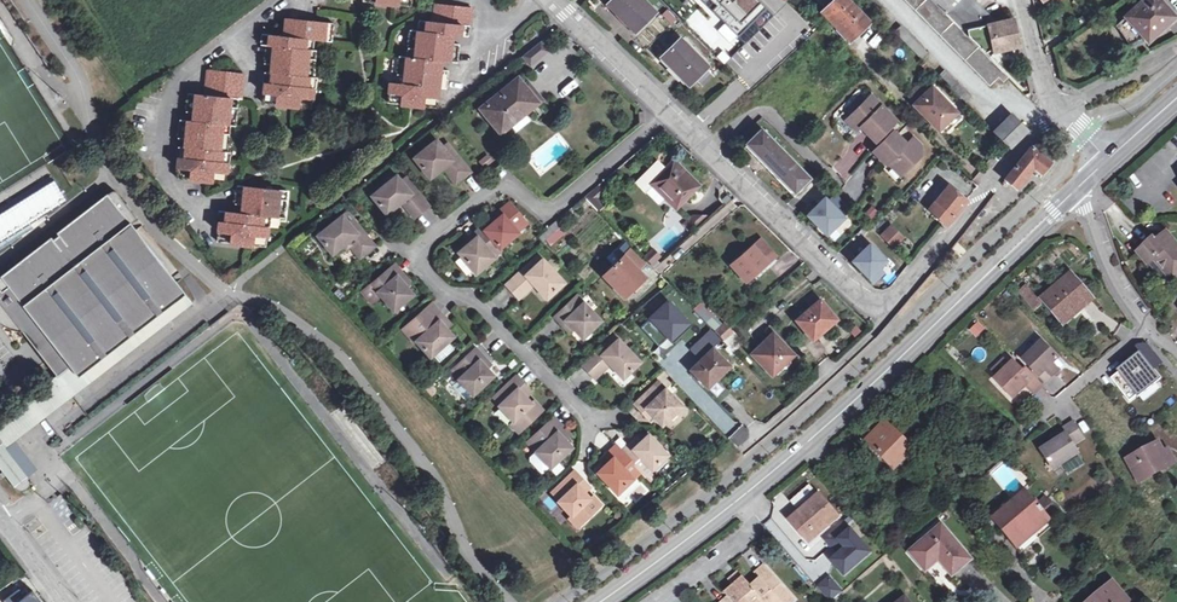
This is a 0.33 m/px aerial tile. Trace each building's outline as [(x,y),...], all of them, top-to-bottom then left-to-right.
[(643,0),(613,0),(609,4),(617,13),(619,12),(638,31),(656,13),(643,0)] [(739,37),(749,27),(756,35),(774,17),(757,0),(702,0),(739,37)] [(823,14),(850,41),(869,22),(847,0),(821,0),(820,1),(828,9),(823,14)] [(878,15),(884,9),(876,0),(864,0),(878,15)] [(990,87),(999,78),(1003,83),(1008,78),(989,58),(962,32),(945,14),(932,0),(904,0),(990,87)] [(959,0),(932,0),(945,14),(959,0)] [(998,23),(975,0),(959,0),(945,14),(962,32),(998,23)] [(1148,41),(1174,17),(1159,0),(1144,0),(1140,4),(1126,17),(1127,18),(1118,27),(1123,32),(1127,39),(1130,45),(1145,37),(1148,41)] [(469,36),(472,8),(437,4),(435,21),(419,20),(418,30),(411,30),(407,57),(400,56),(397,83),(391,82),(389,102),(437,108),(439,88),(447,89),(450,70),(441,69),(442,61),(458,63),(460,44),(452,43),(453,34),(469,36)] [(616,31),(623,24),(608,8),(601,15),(616,31)] [(672,25),(677,20),(668,12),(663,17),(672,25)] [(332,41),(334,23),(290,17),(288,36),(262,33),(261,43),(266,44),(264,63),(272,64),(271,72),(264,72),(263,83),(265,83),(263,103),(311,109),(314,88),(316,89),(317,77),(315,76),(318,50),(315,50),(316,40),(332,41)] [(962,32),(989,58),(996,52),(1019,46),(1013,20),(998,23),(962,32)] [(895,32),(922,60),(928,53),(901,26),(895,32)] [(749,27),(739,37),(747,45),(756,35),(749,27)] [(709,67),(682,39),(664,57),(691,85),(709,67)] [(535,57),(529,61),(531,64),(549,50),(542,41),(530,51),(535,57)] [(524,55),(529,61),(535,57),(530,51),(524,55)] [(936,74),(928,66),(925,69),(933,77),(936,74)] [(241,98),(244,73),(209,69),(206,94),(188,92),(186,111),(194,112),(193,120),(180,119),(178,138),(186,139),(185,147),(178,146),(176,157),(179,158),(177,177),(226,183),(228,163),(230,163),(231,152),(229,152),(232,125),(236,125),(239,98),(241,98)] [(563,75),(556,78),(564,93),(571,89),(563,75)] [(526,86),(519,78),(484,107),(503,130),(530,108),(532,111),(545,100),(534,87),(530,91),(526,86)] [(931,89),(923,81),(907,97),(915,104),(914,105),(940,131),(956,115),(944,102),(946,100),(933,87),(931,89)] [(530,91),(534,87),(531,82),(526,86),(530,91)] [(898,122),(872,96),(847,121),(858,132),(862,128),(865,125),(871,131),(868,134),(877,143),(898,122)] [(939,131),(942,135),(959,118),(956,115),(940,131),(939,131)] [(1010,148),(1027,131),(1023,127),(1012,115),(995,133),(1010,148)] [(865,125),(862,128),(868,134),(871,131),(865,125)] [(810,179),(762,130),(749,144),(779,176),(782,174),(798,191),(810,179)] [(908,145),(895,132),(875,153),(887,166),(889,165),(891,162),(903,175),(922,156),(922,147),(914,139),(908,145)] [(443,148),(437,141),(415,159),(431,179),(443,169),(451,163),(454,167),(447,173),(456,185),(471,173),(448,145),(443,148)] [(1034,145),(1006,180),(1017,188),(1034,167),(1043,174),(1055,159),(1051,151),(1042,144),(1037,144),(1034,145)] [(484,169),(493,161),(487,154),(478,162),(484,169)] [(700,186),(674,161),(664,171),(657,163),(637,183),(646,192),(653,184),(677,209),(700,186)] [(891,162),(889,165),(901,178),(903,175),(891,162)] [(451,163),(443,169),(447,173),(454,167),(451,163)] [(402,183),(398,177),(373,197),(387,215),(402,203),(409,197),(413,201),(406,207),(416,219),(430,208),(407,180),(402,183)] [(54,180),(46,185),(0,214),(0,244),(68,201),(65,196),(54,180)] [(285,218),(288,191),(237,185),(235,203),(243,204),(242,213),(218,210),(217,221),(220,222),(218,242),(267,247),(269,227),(271,227),(271,216),(285,218)] [(597,186),(585,197),(598,210),(610,200),(597,186)] [(946,228),(966,203),(947,188),(929,211),(941,223),(946,228)] [(190,298),(133,223),(139,218),(120,194),(115,190),(111,191),(85,211),(87,214),(83,217),(81,214),(58,232),(60,234),(54,239),(52,236),(30,254),(31,256),(27,260),(25,257),(0,277),(0,287),(0,321),(4,324),(12,327),(18,329),(21,329),(27,324),(62,370),(75,386),(190,298)] [(409,197),(402,203),(406,207),(413,201),(409,197)] [(828,235),(839,224),(845,218),(828,200),(822,206),(820,204),(809,215),(828,235)] [(502,249),(529,225),(510,203),(500,212),(503,215),(496,222),(486,231),(500,247),(502,249)] [(503,215),(500,212),(492,218),(496,222),(503,215)] [(375,247),(348,214),(318,237),(333,256),(343,248),(351,241),(354,245),(352,247),(361,259),(375,247)] [(691,216),(683,223),(691,233),(710,217),(691,216)] [(563,226),(558,221),(542,236),(546,240),(563,226)] [(500,247),(486,231),(483,228),(475,235),(478,238),(471,244),(460,253),(478,274),(496,258),(492,254),(500,247)] [(900,241),(890,231),(882,239),(892,250),(900,241)] [(1138,253),(1148,264),(1154,259),(1173,281),(1176,278),(1176,246),(1167,233),(1156,242),(1153,240),(1138,253)] [(478,238),(475,235),(468,241),(471,244),(478,238)] [(761,239),(753,246),(765,258),(772,252),(761,239)] [(351,241),(343,248),(346,252),(352,247),(354,245),(351,241)] [(765,258),(753,246),(732,264),(746,280),(759,269),(760,271),(769,263),(765,258)] [(492,254),(496,258),(504,252),(502,249),(500,247),(492,254)] [(647,261),(634,247),(604,274),(626,296),(647,276),(639,269),(647,261)] [(865,251),(854,261),(874,282),(885,272),(881,267),(887,261),(873,247),(867,253),(865,251)] [(659,258),(653,251),(647,256),(653,263),(659,258)] [(539,264),(544,261),(540,256),(536,260),(539,264)] [(548,299),(565,282),(544,260),(544,261),(539,264),(536,260),(508,285),(521,298),(531,289),(525,282),(529,278),(535,285),(548,299)] [(400,271),(397,267),(374,286),(364,294),(373,305),(383,297),(396,312),(414,297),(405,286),(398,278),(402,274),(400,271)] [(398,278),(405,286),(410,283),(402,274),(398,278)] [(1093,301),(1072,276),(1043,299),(1060,321),(1079,305),(1083,309),(1093,301)] [(525,282),(531,289),(535,285),(529,278),(525,282)] [(1038,305),(1025,289),(1021,292),(1034,308),(1038,305)] [(811,308),(821,299),(816,294),(807,302),(811,308)] [(602,321),(579,297),(557,317),(565,325),(569,321),(576,329),(584,338),(602,321)] [(28,476),(6,448),(45,417),(75,394),(194,303),(190,298),(75,386),(62,370),(59,373),(57,374),(69,390),(2,442),(0,444),(0,447),(6,455),(0,460),(0,468),(2,471),(13,463),(25,479),(28,476)] [(838,320),(821,299),(811,308),(797,319),(814,339),(838,320)] [(670,300),(649,318),(670,342),(691,323),(670,300)] [(441,313),(433,305),(407,329),(418,342),(432,357),(434,355),(448,343),(454,337),(447,329),(441,322),(445,318),(441,313)] [(1079,305),(1060,321),(1064,325),(1083,309),(1079,305)] [(441,322),(447,329),(452,325),(445,318),(441,322)] [(569,321),(565,325),(572,333),(576,329),(569,321)] [(978,321),(968,330),(976,339),(986,330),(978,321)] [(721,338),(735,352),(745,342),(735,332),(733,333),(726,326),(717,333),(721,338)] [(789,348),(774,333),(752,353),(773,375),(784,365),(787,365),(790,363),(790,359),(788,357),(785,357),(783,358),(781,356),(789,348)] [(624,377),(641,362),(619,339),(616,335),(610,340),(583,364),(596,378),(612,364),(624,377)] [(448,343),(434,355),(442,363),(455,350),(448,343)] [(1059,360),(1043,344),(1024,361),(1045,384),(1057,372),(1052,367),(1059,360)] [(1154,352),(1149,346),(1139,347),(1137,348),(1145,359),(1154,352)] [(732,366),(714,348),(692,370),(709,388),(721,376),(726,372),(732,366)] [(788,357),(790,359),(795,355),(789,348),(781,356),(783,358),(785,357),(788,357)] [(485,358),(477,349),(457,368),(464,376),(460,380),(461,380),(474,394),(474,395),(494,377),(487,370),(480,362),(485,358)] [(1162,363),(1154,352),(1145,359),(1154,370),(1162,363)] [(1145,359),(1140,353),(1127,363),(1129,366),(1112,379),(1130,402),(1160,378),(1154,370),(1145,359)] [(480,362),(487,370),(492,365),(485,358),(480,362)] [(1005,374),(1014,365),(1010,360),(1000,369),(1005,374)] [(1001,378),(1020,398),(1027,390),(1025,388),(1029,384),(1037,393),(1044,387),(1027,370),(1025,372),(1016,363),(1014,365),(1005,374),(1001,378)] [(525,385),(518,378),(499,396),(505,403),(501,407),(515,422),(512,425),(520,432),(543,410),(536,403),(533,406),(527,399),(519,391),(525,385)] [(461,380),(453,387),(466,401),(474,394),(461,380)] [(663,392),(666,388),(659,382),(656,385),(663,392)] [(519,391),(527,399),(533,394),(529,389),(525,385),(519,391)] [(663,392),(656,385),(636,403),(644,411),(648,407),(654,414),(663,424),(683,407),(666,388),(663,392)] [(505,403),(499,396),(495,400),(501,407),(505,403)] [(648,407),(644,411),(650,418),(654,414),(648,407)] [(564,428),(555,418),(534,438),(543,447),(537,452),(538,453),(551,467),(573,448),(566,440),(559,433),(564,428)] [(1041,451),(1054,471),(1078,455),(1073,446),(1084,439),(1073,422),(1062,430),(1065,435),(1041,451)] [(928,447),(914,434),(906,442),(886,423),(872,436),(879,443),(874,448),(894,467),(904,458),(909,452),(916,460),(928,447)] [(559,433),(566,440),(569,438),(571,435),(564,428),(559,433)] [(645,476),(668,455),(649,435),(642,442),(634,449),(630,444),(628,447),(622,452),(641,472),(645,476)] [(879,443),(872,436),(867,441),(874,448),(879,443)] [(543,447),(534,438),(528,443),(537,452),(543,447)] [(634,449),(642,442),(638,438),(630,444),(634,449)] [(1162,454),(1157,445),(1128,461),(1138,479),(1154,471),(1156,475),(1169,468),(1162,454)] [(641,472),(622,452),(617,446),(612,450),(609,453),(614,458),(607,465),(599,472),(618,493),(641,472)] [(1162,454),(1169,468),(1176,464),(1169,450),(1162,454)] [(909,452),(904,458),(910,465),(916,460),(909,452)] [(545,472),(551,467),(538,453),(532,458),(532,461),(542,472),(545,472)] [(614,458),(609,453),(601,460),(607,465),(614,458)] [(13,463),(2,471),(11,482),(14,486),(16,488),(19,489),(23,489),(26,488),(30,486),(30,480),(28,476),(25,479),(13,463)] [(1154,471),(1138,479),(1140,483),(1156,475),(1154,471)] [(584,481),(575,472),(552,494),(572,515),(568,518),(577,527),(601,505),(593,496),(590,498),(585,493),(578,486),(584,481)] [(578,486),(585,493),(590,488),(584,481),(578,486)] [(790,502),(800,512),(819,495),(810,485),(790,502)] [(1054,526),(1027,494),(999,517),(1005,525),(1001,528),(1011,539),(1014,536),(1027,550),(1054,526)] [(839,517),(819,495),(800,512),(790,520),(808,540),(816,533),(818,535),(839,517)] [(840,524),(823,538),(830,547),(834,544),(841,553),(833,560),(844,573),(869,552),(850,531),(848,533),(840,524)] [(972,560),(943,525),(911,552),(927,571),(941,560),(954,576),(972,560)] [(765,566),(758,571),(765,579),(763,581),(762,580),(753,588),(739,572),(733,578),(740,586),(738,589),(736,587),(727,595),(729,597),(723,601),(792,601),(796,599),(765,566)] [(765,579),(758,571),(757,573),(762,580),(763,581),(765,579)] [(740,586),(733,578),(730,580),(736,587),(738,589),(740,586)] [(819,589),(830,601),(831,601),(840,594),(828,581),(819,589)] [(1113,583),(1090,601),(1128,601),(1113,583)]
